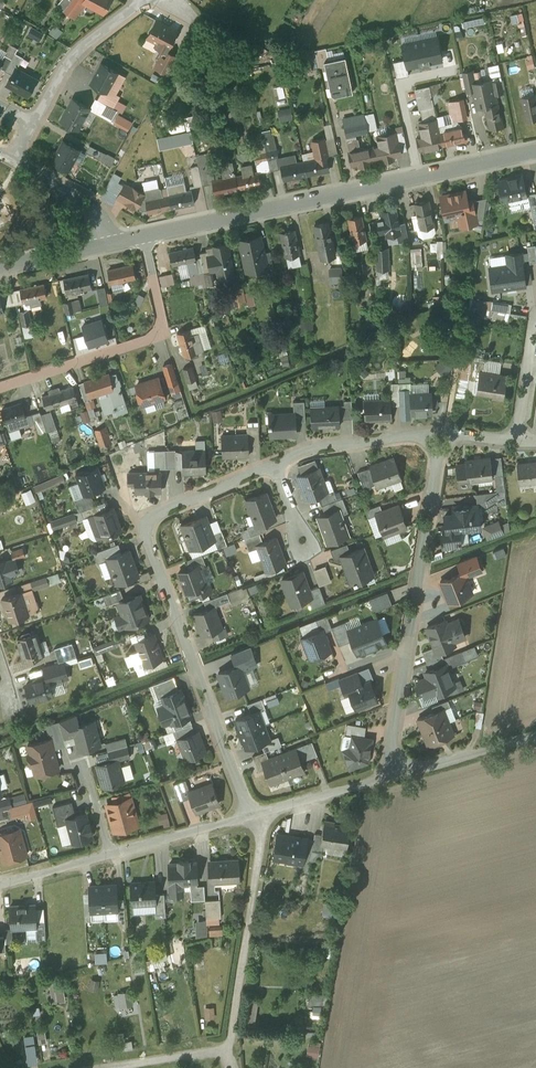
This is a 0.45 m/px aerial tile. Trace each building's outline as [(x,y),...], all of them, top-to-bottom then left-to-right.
[(57,5),(62,10),(68,4),(71,0),(61,0),(57,5)] [(71,0),(68,4),(79,11),(85,3),(83,2),(84,0),(71,0)] [(83,2),(85,3),(95,9),(96,8),(103,12),(103,13),(110,0),(84,0),(83,2)] [(465,21),(466,27),(489,23),(487,17),(465,21)] [(176,31),(163,24),(163,23),(156,20),(147,37),(148,38),(148,37),(157,42),(155,46),(163,51),(164,50),(167,51),(177,31),(177,30),(176,31)] [(418,33),(420,41),(437,37),(436,30),(418,33)] [(401,37),(402,44),(420,41),(418,33),(401,37)] [(420,41),(425,65),(430,64),(430,62),(442,60),(437,37),(420,41)] [(420,66),(425,65),(420,41),(402,44),(407,67),(419,65),(420,66)] [(326,47),(315,50),(319,67),(326,65),(325,61),(329,60),(326,47)] [(163,51),(155,67),(168,74),(177,56),(167,51),(166,52),(163,51)] [(526,53),(530,68),(535,67),(532,52),(526,53)] [(12,59),(5,71),(12,75),(16,68),(17,68),(23,57),(15,53),(12,59)] [(2,59),(2,60),(0,64),(0,68),(5,71),(12,59),(4,55),(2,59)] [(350,81),(344,57),(344,58),(335,60),(335,59),(329,60),(325,61),(326,65),(332,93),(334,94),(340,93),(341,94),(353,91),(350,81)] [(310,61),(297,63),(299,72),(312,69),(310,61)] [(118,72),(102,63),(91,83),(103,90),(107,92),(107,91),(117,73),(118,72)] [(498,63),(488,65),(491,79),(491,81),(500,79),(501,79),(498,63)] [(17,68),(16,68),(12,75),(7,84),(17,90),(17,89),(27,95),(26,95),(27,95),(36,79),(17,68)] [(472,70),(462,72),(466,91),(473,90),(471,83),(475,82),(472,70)] [(117,73),(107,91),(107,92),(103,90),(97,99),(113,108),(118,99),(120,96),(116,93),(112,91),(115,86),(116,87),(123,75),(118,72),(117,73)] [(115,86),(112,91),(116,93),(125,77),(123,75),(116,87),(115,86)] [(475,82),(471,83),(473,90),(476,107),(484,105),(496,102),(494,94),(491,81),(491,79),(475,82)] [(500,79),(491,81),(494,94),(503,92),(500,79)] [(438,84),(429,85),(432,97),(439,89),(438,84)] [(429,85),(416,88),(420,109),(434,106),(432,97),(429,85)] [(521,97),(526,120),(535,118),(535,101),(534,94),(521,97)] [(73,99),(65,112),(66,112),(62,119),(61,119),(61,120),(78,129),(78,128),(76,127),(80,120),(82,121),(90,108),(73,99)] [(113,108),(97,99),(91,110),(96,113),(110,121),(117,109),(113,108)] [(113,108),(117,109),(122,112),(127,104),(118,99),(113,108)] [(461,99),(448,102),(452,120),(465,117),(461,99)] [(496,102),(484,105),(489,128),(503,125),(498,102),(496,102)] [(280,109),(283,122),(296,119),(293,106),(280,109)] [(434,106),(420,109),(423,122),(437,119),(434,106)] [(91,110),(90,108),(82,121),(89,125),(96,113),(91,110)] [(373,113),(366,114),(369,130),(376,129),(373,113)] [(132,121),(119,114),(115,120),(129,127),(132,121)] [(343,118),(345,125),(363,122),(361,114),(343,118)] [(423,122),(419,123),(422,135),(417,136),(420,150),(442,145),(438,126),(437,119),(423,122)] [(363,122),(345,125),(347,135),(368,131),(366,121),(363,122)] [(438,126),(442,145),(467,140),(466,134),(463,135),(462,127),(453,129),(452,123),(438,126)] [(403,130),(396,132),(398,141),(394,142),(397,152),(408,150),(403,130)] [(396,132),(377,136),(379,144),(371,146),(374,160),(384,158),(384,161),(392,159),(392,156),(397,155),(397,152),(394,142),(398,141),(396,132)] [(263,137),(265,146),(276,144),(273,135),(263,137)] [(323,138),(327,155),(337,153),(334,137),(323,138)] [(323,138),(313,141),(313,143),(312,144),(313,150),(315,152),(317,158),(326,156),(326,157),(327,157),(327,155),(323,138)] [(358,138),(346,140),(349,151),(352,165),(360,163),(360,166),(369,164),(368,161),(374,160),(371,146),(360,148),(358,138)] [(80,149),(63,140),(63,141),(64,141),(57,153),(53,161),(52,160),(52,161),(69,170),(69,169),(74,161),(80,150),(80,149)] [(276,144),(265,146),(266,151),(268,160),(277,158),(279,157),(276,144)] [(101,151),(89,145),(86,152),(98,158),(101,151)] [(87,153),(80,150),(74,161),(81,165),(87,153)] [(116,159),(101,151),(98,158),(112,165),(116,159)] [(266,151),(254,154),(256,163),(268,160),(266,151)] [(211,153),(196,156),(196,155),(198,166),(202,185),(209,184),(207,173),(212,172),(210,164),(213,163),(211,152),(210,152),(211,153)] [(281,168),(281,166),(297,162),(295,154),(279,157),(277,158),(279,168),(281,168)] [(317,158),(303,161),(306,174),(329,169),(326,157),(326,156),(317,158)] [(279,168),(277,158),(268,160),(270,170),(279,168)] [(270,170),(268,160),(256,163),(257,171),(258,171),(258,173),(270,170)] [(297,162),(281,166),(281,168),(284,179),(306,174),(303,161),(297,162)] [(232,162),(220,164),(223,179),(213,181),(216,194),(238,189),(236,176),(235,176),(232,162)] [(252,165),(241,167),(243,174),(236,176),(238,189),(261,184),(258,173),(258,171),(257,171),(253,172),(252,165)] [(198,166),(190,168),(190,167),(194,187),(202,185),(198,166)] [(165,177),(167,185),(184,181),(183,173),(165,177)] [(522,175),(499,180),(503,200),(508,199),(527,195),(522,175)] [(144,190),(158,187),(156,179),(142,182),(144,190)] [(184,181),(167,185),(169,194),(172,209),(194,204),(191,190),(186,191),(184,181)] [(132,189),(125,184),(118,196),(126,201),(132,189)] [(144,190),(143,191),(142,192),(133,188),(126,201),(125,202),(136,208),(137,207),(143,210),(148,210),(149,213),(172,209),(169,194),(163,196),(161,189),(159,187),(158,187),(144,190)] [(465,190),(441,195),(446,218),(459,215),(461,224),(476,221),(476,219),(472,200),(467,201),(465,190)] [(529,193),(527,195),(508,199),(510,212),(531,207),(530,205),(529,197),(529,196),(529,193)] [(487,197),(472,200),(476,219),(483,218),(487,197)] [(429,200),(415,203),(421,227),(434,224),(429,200)] [(391,206),(385,207),(385,210),(382,210),(383,215),(383,218),(380,219),(377,219),(380,232),(386,231),(387,235),(393,233),(400,232),(399,226),(399,224),(397,217),(395,207),(392,208),(391,206)] [(361,214),(348,217),(353,242),(367,239),(361,214)] [(328,222),(315,225),(322,258),(333,256),(335,253),(328,222)] [(400,232),(393,233),(395,240),(408,237),(405,222),(399,224),(399,226),(400,232)] [(294,229),(281,232),(286,256),(299,253),(294,229)] [(261,236),(254,237),(254,239),(249,240),(248,238),(239,239),(246,271),(255,269),(254,268),(266,266),(266,267),(267,267),(264,252),(261,236)] [(227,243),(206,248),(207,251),(211,271),(218,269),(220,278),(234,275),(227,243)] [(527,245),(530,263),(535,262),(535,247),(535,244),(527,245)] [(194,247),(170,252),(173,265),(187,262),(190,274),(199,272),(194,247)] [(388,249),(376,250),(377,261),(386,261),(387,268),(389,268),(388,249)] [(207,251),(200,252),(204,272),(211,271),(207,251)] [(275,271),(270,251),(264,252),(267,267),(266,267),(268,272),(275,271)] [(521,252),(507,254),(508,265),(492,267),(489,268),(492,290),(526,285),(521,252)] [(492,267),(508,265),(507,254),(490,257),(492,267)] [(386,261),(377,261),(377,277),(387,277),(387,268),(386,261)] [(132,265),(108,270),(111,283),(135,278),(132,265)] [(342,267),(329,267),(330,280),(343,279),(342,267)] [(175,272),(161,275),(164,287),(177,283),(175,272)] [(88,274),(64,279),(67,293),(91,287),(91,288),(88,274)] [(44,283),(20,289),(23,302),(30,301),(31,306),(41,304),(40,298),(47,297),(44,283)] [(243,284),(229,288),(232,305),(247,301),(243,284)] [(105,287),(97,288),(101,306),(109,304),(105,287)] [(20,289),(14,290),(17,304),(23,302),(20,289)] [(0,293),(0,294),(3,307),(17,304),(14,290),(0,293)] [(114,291),(108,293),(110,302),(116,300),(114,291)] [(490,309),(492,301),(471,298),(471,299),(470,306),(490,309)] [(80,299),(72,301),(74,312),(76,317),(83,316),(80,299)] [(72,301),(64,302),(66,314),(74,312),(72,301)] [(509,304),(492,301),(490,309),(508,312),(509,304)] [(28,309),(19,311),(24,332),(33,330),(28,309)] [(82,326),(89,346),(109,339),(102,320),(82,326)] [(204,324),(190,328),(192,334),(197,333),(202,349),(211,346),(204,324)] [(190,328),(177,333),(185,356),(198,352),(203,350),(202,349),(197,333),(192,334),(190,328)] [(226,351),(218,354),(221,363),(230,360),(226,351)] [(471,358),(461,356),(461,359),(458,378),(468,379),(469,369),(471,358)] [(486,360),(471,358),(469,369),(484,371),(486,360)] [(172,363),(163,365),(169,384),(178,381),(172,363)] [(198,386),(192,365),(183,368),(190,388),(198,386)] [(484,371),(469,369),(468,379),(469,380),(482,382),(480,391),(493,393),(493,396),(503,397),(507,375),(484,371)] [(109,374),(85,382),(90,395),(108,389),(110,394),(109,396),(100,398),(105,413),(117,409),(115,404),(125,401),(115,373),(109,375),(109,374)] [(159,377),(137,384),(139,391),(137,393),(139,401),(142,402),(142,403),(165,396),(159,377)] [(468,379),(458,378),(454,402),(465,404),(469,380),(468,379)] [(178,381),(169,384),(172,392),(180,390),(178,381)] [(90,395),(85,382),(79,384),(85,401),(91,399),(90,395)] [(73,385),(60,390),(59,387),(49,390),(50,393),(43,395),(47,408),(69,401),(71,407),(80,405),(73,385)] [(411,389),(399,390),(399,404),(411,404),(410,394),(411,394),(411,389)] [(411,394),(410,394),(411,404),(411,413),(432,412),(432,393),(411,394)] [(165,396),(142,403),(145,412),(164,405),(165,396)] [(390,398),(365,400),(366,420),(391,418),(390,398)] [(352,400),(344,400),(344,405),(339,405),(340,418),(343,418),(343,416),(352,415),(352,418),(353,418),(352,400)] [(305,401),(293,401),(294,413),(295,413),(295,422),(306,421),(305,401)] [(21,402),(2,408),(9,430),(31,423),(28,414),(25,415),(21,402)] [(340,418),(339,405),(311,407),(312,427),(340,426),(340,418)] [(40,410),(32,413),(39,434),(47,431),(40,410)] [(294,413),(272,414),(273,422),(269,422),(269,425),(270,425),(271,435),(296,434),(295,422),(295,413),(294,413)] [(259,425),(247,426),(247,434),(248,436),(249,445),(260,444),(259,425)] [(106,427),(96,430),(101,445),(111,441),(106,427)] [(247,434),(222,435),(223,457),(249,455),(249,445),(248,436),(247,434)] [(205,440),(195,441),(196,450),(175,451),(176,467),(183,467),(184,474),(206,472),(205,440)] [(175,451),(175,449),(166,450),(166,468),(176,467),(175,451)] [(166,450),(158,450),(159,468),(166,468),(166,450)] [(394,456),(370,465),(370,467),(377,485),(378,487),(402,479),(394,456)] [(490,457),(492,476),(495,476),(503,475),(501,456),(490,457)] [(112,460),(115,470),(126,467),(124,457),(112,460)] [(490,457),(466,460),(466,463),(457,465),(459,486),(470,485),(470,479),(492,476),(490,457)] [(531,464),(531,462),(517,464),(519,483),(535,480),(535,463),(531,464)] [(98,466),(76,474),(84,495),(90,493),(106,487),(98,466)] [(319,467),(297,476),(306,499),(318,495),(328,491),(324,481),(319,467)] [(370,467),(358,471),(364,489),(377,485),(370,467)] [(155,471),(129,472),(129,482),(136,482),(137,492),(161,491),(159,471),(155,471)] [(61,473),(33,485),(35,491),(64,479),(61,473)] [(116,475),(119,485),(125,484),(123,473),(116,475)] [(503,475),(495,476),(496,491),(505,490),(503,475)] [(334,489),(330,480),(328,479),(324,481),(328,491),(334,489)] [(23,493),(28,505),(38,501),(33,489),(23,493)] [(328,491),(318,495),(322,505),(338,499),(334,489),(328,491)] [(505,490),(496,491),(495,491),(496,491),(496,500),(497,504),(506,503),(505,490)] [(495,491),(476,494),(477,502),(496,500),(496,491),(495,491)] [(266,492),(246,499),(256,525),(265,522),(276,518),(266,492)] [(79,512),(81,511),(95,506),(90,493),(84,495),(75,499),(79,512)] [(338,499),(322,505),(326,514),(339,509),(341,514),(348,511),(343,497),(338,499)] [(496,500),(477,502),(477,505),(478,505),(478,506),(481,505),(482,511),(497,509),(497,504),(496,500)] [(95,506),(81,511),(84,519),(95,515),(102,512),(99,504),(95,506)] [(380,504),(366,509),(369,517),(376,515),(375,514),(383,511),(380,504)] [(399,506),(390,510),(390,508),(383,511),(375,514),(376,515),(383,533),(383,534),(398,529),(407,525),(407,524),(406,525),(403,516),(404,516),(399,505),(399,506)] [(477,505),(461,507),(462,508),(454,508),(453,505),(454,514),(455,527),(459,527),(480,524),(480,527),(481,527),(478,506),(478,505),(477,505)] [(102,512),(95,515),(103,537),(122,530),(114,508),(102,512)] [(326,514),(319,517),(328,541),(348,534),(348,533),(347,533),(343,523),(346,523),(345,520),(344,521),(341,514),(339,509),(326,514)] [(75,513),(50,523),(52,530),(77,520),(75,513)] [(454,514),(445,515),(446,526),(443,526),(444,535),(441,535),(443,546),(461,543),(459,527),(455,527),(454,514)] [(97,539),(103,537),(95,515),(84,519),(90,536),(94,539),(97,539)] [(206,515),(181,525),(185,536),(189,534),(194,548),(215,540),(216,540),(213,533),(206,515)] [(383,533),(376,515),(369,517),(376,536),(383,533)] [(498,520),(485,526),(484,529),(487,538),(503,532),(500,524),(498,520)] [(508,521),(500,524),(503,532),(509,529),(508,521)] [(256,525),(248,528),(251,535),(245,538),(267,529),(265,522),(256,525)] [(268,530),(267,529),(245,538),(249,550),(257,547),(256,544),(264,542),(263,541),(260,533),(268,530)] [(398,529),(383,534),(387,544),(402,538),(398,529)] [(222,530),(213,533),(216,540),(215,540),(218,548),(227,544),(222,530)] [(185,536),(190,550),(194,548),(189,534),(185,536)] [(264,542),(256,544),(257,547),(266,571),(286,563),(276,537),(264,542)] [(218,548),(215,540),(194,548),(190,550),(193,557),(202,554),(218,548)] [(119,543),(94,552),(98,563),(108,559),(107,556),(121,550),(119,543)] [(347,543),(331,549),(334,559),(341,556),(341,555),(351,551),(347,543)] [(351,551),(341,555),(341,556),(351,582),(354,581),(355,582),(358,581),(357,580),(374,574),(364,547),(351,551)] [(23,548),(11,552),(14,559),(15,559),(26,556),(23,548)] [(129,550),(110,557),(116,572),(112,573),(113,575),(114,575),(117,583),(138,575),(129,550)] [(193,557),(186,560),(189,569),(198,565),(200,569),(207,566),(202,554),(193,557)] [(476,556),(458,563),(461,572),(463,571),(466,577),(482,570),(476,556)] [(7,561),(6,561),(10,573),(19,570),(15,559),(14,559),(7,562),(7,561)] [(0,563),(0,584),(13,580),(10,573),(6,561),(0,563)] [(189,569),(179,572),(186,592),(198,587),(201,595),(212,591),(209,582),(205,583),(200,569),(198,565),(189,569)] [(200,569),(205,583),(209,582),(213,580),(208,566),(207,566),(200,569)] [(314,570),(319,585),(331,581),(326,566),(314,570)] [(302,571),(282,579),(290,599),(300,596),(301,600),(308,597),(306,591),(309,589),(302,571)] [(461,572),(440,581),(448,601),(472,592),(466,577),(463,571),(461,572)] [(46,577),(31,582),(33,588),(34,589),(49,584),(46,577)] [(22,592),(33,588),(31,582),(19,585),(21,592),(22,592)] [(228,592),(230,600),(232,605),(251,598),(246,585),(228,592)] [(309,589),(306,591),(308,597),(312,608),(326,602),(319,585),(309,589)] [(198,587),(186,592),(189,600),(201,595),(198,587)] [(22,592),(26,603),(35,600),(36,600),(33,590),(34,589),(33,588),(22,592)] [(120,589),(103,596),(106,605),(124,598),(120,589)] [(21,592),(3,598),(10,620),(30,613),(39,610),(35,600),(26,603),(22,592),(21,592)] [(228,592),(205,601),(208,608),(215,606),(230,600),(228,592)] [(387,592),(369,599),(374,611),(392,604),(387,592)] [(140,595),(119,603),(123,614),(123,615),(125,614),(129,624),(127,625),(148,618),(140,595)] [(208,608),(194,614),(202,636),(223,628),(215,606),(208,608)] [(127,625),(129,624),(125,614),(123,615),(123,614),(116,617),(120,628),(127,625)] [(327,615),(316,620),(320,630),(322,629),(323,632),(333,629),(332,626),(327,615)] [(377,618),(363,624),(372,647),(386,642),(377,618)] [(445,620),(427,627),(434,646),(436,652),(441,650),(455,644),(454,641),(464,637),(457,619),(447,623),(445,620)] [(304,637),(320,630),(316,620),(300,626),(304,637)] [(345,621),(332,626),(333,629),(339,645),(352,640),(348,629),(349,629),(345,621)] [(349,629),(348,629),(352,640),(358,653),(372,647),(363,624),(349,629)] [(146,626),(129,633),(132,642),(136,641),(135,640),(149,635),(146,626)] [(304,637),(303,637),(311,659),(331,651),(323,632),(322,629),(320,630),(304,637)] [(36,632),(17,638),(22,653),(21,653),(24,661),(44,655),(36,632)] [(149,635),(135,640),(136,641),(139,650),(144,665),(163,658),(154,634),(149,635)] [(123,635),(93,646),(96,654),(126,642),(123,635)] [(72,642),(54,648),(55,648),(59,661),(59,662),(77,656),(72,642)] [(236,666),(240,664),(242,670),(257,664),(250,646),(232,653),(236,666)] [(434,646),(422,651),(428,663),(432,662),(442,658),(444,657),(441,650),(436,652),(434,646)] [(463,650),(467,659),(477,655),(473,646),(463,650)] [(135,668),(144,665),(139,650),(130,654),(135,668)] [(444,657),(442,658),(443,658),(447,657),(450,666),(465,661),(461,650),(444,657)] [(463,650),(461,650),(465,661),(477,656),(477,655),(467,659),(463,650)] [(81,658),(83,666),(97,663),(95,654),(81,658)] [(443,658),(442,658),(432,662),(434,668),(445,664),(447,668),(450,666),(447,657),(443,658)] [(163,658),(144,665),(147,673),(165,666),(163,658)] [(63,661),(44,667),(48,678),(50,683),(62,679),(68,678),(63,661)] [(338,663),(339,665),(326,670),(328,677),(349,670),(345,661),(338,663)] [(236,666),(218,673),(227,695),(249,687),(242,670),(240,664),(236,666)] [(434,668),(426,671),(428,677),(430,682),(434,693),(435,693),(451,687),(454,685),(453,683),(447,668),(445,664),(434,668)] [(350,693),(348,689),(362,684),(357,672),(340,679),(346,694),(350,693)] [(44,679),(41,677),(37,679),(35,681),(26,684),(31,701),(53,695),(50,683),(48,678),(44,679)] [(170,677),(153,684),(158,699),(163,697),(162,696),(175,691),(170,677)] [(419,686),(430,682),(428,677),(418,681),(419,686)] [(62,679),(50,683),(53,695),(65,691),(62,679)] [(350,693),(356,708),(378,700),(370,680),(362,684),(348,689),(350,693)] [(453,683),(454,685),(451,687),(453,692),(463,688),(460,680),(453,683)] [(435,693),(434,693),(430,682),(419,686),(417,687),(423,703),(437,697),(435,693)] [(175,691),(162,696),(163,697),(166,705),(167,709),(160,712),(164,723),(172,720),(172,722),(179,720),(189,716),(191,715),(181,689),(175,691)] [(251,713),(259,710),(266,708),(262,698),(248,703),(251,713)] [(448,699),(432,706),(434,712),(443,708),(444,709),(451,706),(448,699)] [(434,712),(418,718),(423,731),(449,721),(444,709),(443,708),(434,712)] [(236,719),(241,733),(264,724),(259,710),(251,713),(236,719)] [(76,714),(59,721),(61,728),(64,737),(75,734),(73,726),(79,724),(76,714)] [(189,716),(179,720),(182,727),(192,723),(189,716)] [(79,724),(73,726),(75,734),(80,749),(100,744),(94,720),(79,724)] [(449,721),(423,731),(428,744),(454,734),(449,721)] [(182,727),(173,730),(177,740),(179,739),(195,732),(192,723),(182,727)] [(264,724),(241,733),(247,748),(261,742),(269,739),(264,724)] [(365,727),(349,724),(347,736),(353,737),(353,736),(363,737),(365,727)] [(61,728),(48,732),(50,738),(53,749),(66,745),(64,737),(61,728)] [(195,732),(179,739),(186,758),(204,751),(197,732),(195,732)] [(278,736),(269,739),(261,742),(264,752),(266,751),(281,745),(278,736)] [(363,737),(353,736),(353,737),(351,747),(344,750),(350,767),(368,761),(371,739),(363,737)] [(344,750),(351,747),(353,737),(347,736),(344,750)] [(50,738),(28,745),(30,753),(30,754),(29,756),(31,763),(33,764),(36,773),(51,769),(52,770),(59,768),(53,749),(50,738)] [(107,743),(109,750),(127,745),(125,738),(107,743)] [(312,741),(295,748),(295,750),(296,749),(299,758),(308,754),(309,758),(317,755),(312,741)] [(127,745),(109,750),(109,751),(112,760),(118,759),(118,760),(130,756),(127,745)] [(280,756),(288,778),(304,771),(299,758),(296,749),(295,750),(280,756)] [(99,764),(112,760),(109,751),(96,755),(99,764)] [(264,752),(252,756),(258,772),(266,769),(262,761),(269,759),(266,751),(264,752)] [(269,759),(262,761),(266,769),(271,783),(287,777),(287,778),(288,778),(280,756),(280,755),(269,759)] [(99,764),(97,765),(103,786),(124,780),(124,779),(120,766),(118,760),(118,759),(112,760),(99,764)] [(120,766),(124,779),(133,777),(129,764),(120,766)] [(185,779),(174,783),(180,801),(191,797),(189,791),(190,791),(185,779)] [(190,791),(189,791),(191,797),(197,811),(219,803),(212,783),(190,791)] [(128,791),(114,796),(113,796),(114,796),(115,801),(116,801),(116,802),(122,800),(130,798),(130,797),(129,792),(128,791)] [(0,799),(0,809),(10,806),(12,806),(9,796),(0,799)] [(130,798),(122,800),(116,802),(116,801),(115,801),(115,802),(108,804),(107,804),(107,805),(107,804),(108,807),(108,808),(109,811),(109,812),(111,816),(110,816),(111,816),(112,820),(111,820),(112,821),(114,830),(115,830),(123,828),(133,825),(134,825),(137,824),(138,824),(138,823),(137,823),(134,824),(129,806),(132,805),(132,806),(132,805),(133,805),(132,805),(130,798),(131,798),(130,798),(130,797),(130,798)] [(72,801),(53,806),(58,825),(68,823),(67,818),(76,816),(72,801)] [(32,802),(18,806),(20,814),(28,812),(30,817),(36,816),(32,802)] [(132,805),(129,806),(134,824),(137,823),(132,806),(132,805)] [(13,817),(13,816),(10,808),(10,806),(0,809),(0,821),(13,817)] [(10,808),(13,816),(20,814),(18,806),(10,808)] [(163,825),(172,824),(170,812),(161,814),(163,825)] [(76,816),(67,818),(68,823),(73,841),(92,836),(91,831),(92,831),(89,822),(88,822),(86,813),(76,816)] [(349,826),(325,823),(325,822),(324,822),(322,834),(321,843),(325,844),(347,847),(350,826),(349,827),(349,826)] [(73,841),(68,823),(58,825),(63,843),(73,841)] [(7,829),(6,831),(0,833),(0,846),(4,861),(26,855),(23,843),(24,841),(23,837),(22,837),(20,832),(16,833),(15,829),(14,829),(12,828),(7,829)] [(322,834),(315,833),(314,840),(312,851),(324,853),(325,844),(321,843),(322,834)] [(294,837),(278,835),(278,834),(274,858),(300,862),(303,862),(307,839),(307,838),(294,837)] [(307,839),(303,862),(300,862),(299,870),(309,872),(312,851),(314,840),(307,839)] [(237,859),(210,860),(211,881),(222,881),(222,883),(224,883),(224,881),(238,880),(237,859)] [(189,860),(179,860),(179,862),(169,863),(171,894),(182,894),(182,882),(190,882),(197,881),(196,861),(189,862),(189,860)] [(155,881),(131,882),(132,904),(155,902),(156,902),(156,894),(155,881)] [(197,881),(190,882),(191,900),(205,899),(204,885),(197,885),(197,881)] [(116,884),(103,885),(105,911),(118,910),(117,900),(116,884)] [(103,885),(90,885),(91,901),(91,912),(105,911),(103,885)] [(164,893),(156,894),(156,902),(155,902),(156,913),(156,914),(166,913),(164,893)] [(220,899),(205,900),(206,918),(221,917),(220,899)] [(156,913),(155,902),(132,904),(133,914),(156,913)] [(35,904),(10,906),(11,928),(26,927),(36,926),(37,926),(36,921),(35,904)] [(118,910),(105,911),(105,920),(118,919),(118,910)] [(207,935),(206,919),(195,920),(196,936),(207,935)] [(45,920),(36,921),(37,926),(36,926),(37,940),(46,939),(45,920)] [(26,940),(37,940),(36,926),(26,927),(26,940)] [(212,927),(212,935),(226,934),(225,926),(212,927)] [(150,962),(171,959),(169,947),(148,951),(150,962)] [(106,952),(95,952),(96,962),(105,962),(107,961),(106,952)] [(66,980),(52,981),(53,1000),(67,1000),(66,980)] [(135,991),(116,992),(117,1006),(136,1005),(135,991)] [(259,1023),(260,997),(252,997),(251,1023),(259,1023)] [(217,1018),(217,1006),(206,1006),(207,1018),(217,1018)] [(48,1029),(40,1030),(42,1042),(50,1041),(48,1029)] [(136,1048),(135,1039),(128,1040),(128,1032),(120,1033),(121,1049),(136,1048)] [(309,1056),(322,1056),(322,1045),(310,1044),(309,1056)]
